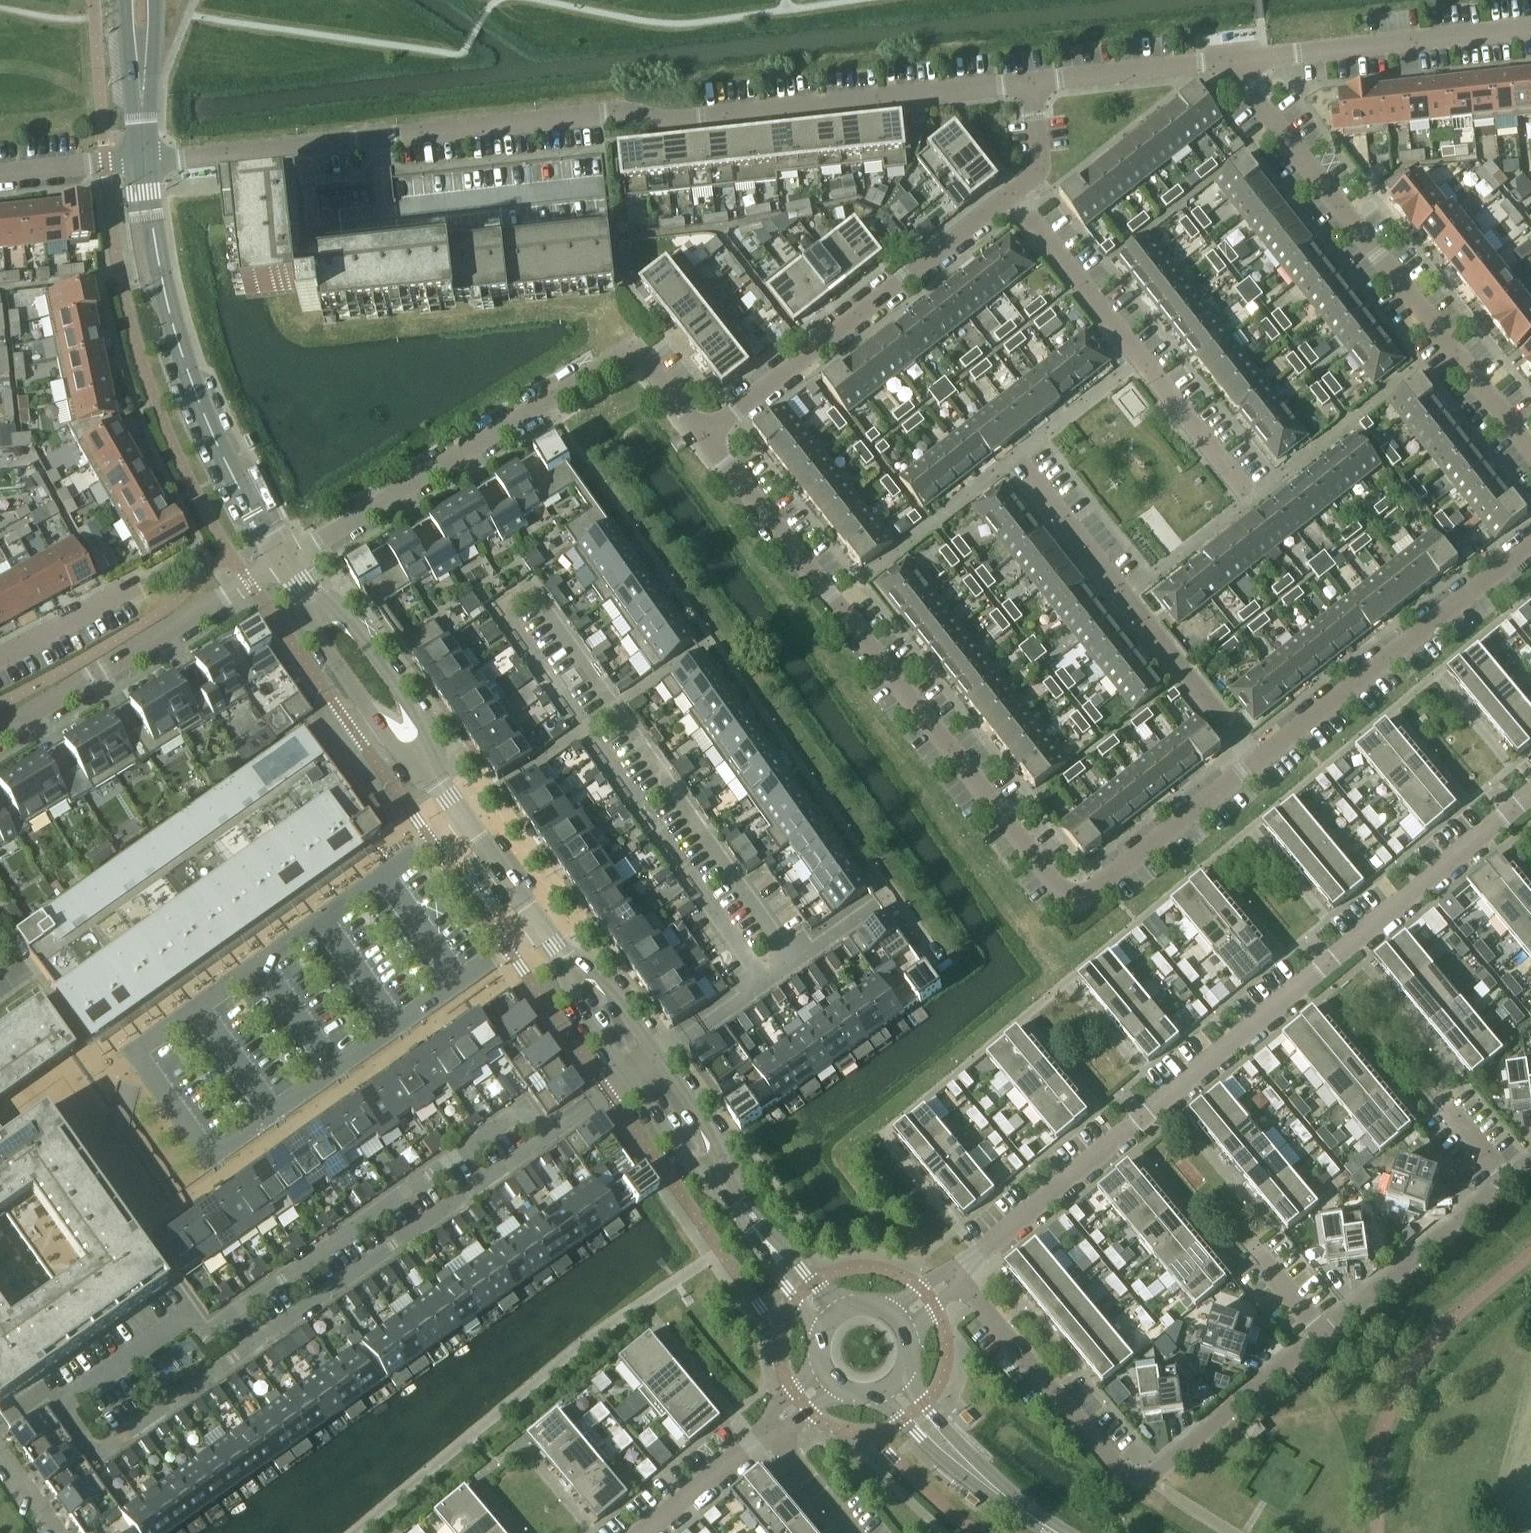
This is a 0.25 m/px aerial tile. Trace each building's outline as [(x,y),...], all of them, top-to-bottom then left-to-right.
[(1511,76),(1516,119),(1530,118),(1530,74),(1511,76)] [(1517,129),(1516,119),(1511,76),(1489,78),(1494,122),(1495,132),(1517,129)] [(1494,122),(1489,78),(1468,80),(1473,124),(1494,122)] [(1473,124),(1468,80),(1446,83),(1451,120),(1471,118),(1472,124),(1473,124)] [(1451,120),(1446,83),(1425,85),(1429,123),(1451,120)] [(1429,123),(1425,85),(1404,87),(1408,125),(1429,123)] [(1204,133),(1221,119),(1197,87),(1179,101),(1204,133)] [(1408,125),(1404,87),(1382,90),(1387,133),(1388,133),(1387,127),(1408,125)] [(1373,91),(1373,88),(1360,89),(1365,136),(1387,133),(1382,90),(1373,91)] [(1365,136),(1360,89),(1348,91),(1348,93),(1338,94),(1340,115),(1332,116),(1334,133),(1342,132),(1343,138),(1365,136)] [(1204,133),(1179,101),(1178,102),(1179,103),(1163,116),(1187,146),(1204,133)] [(1187,146),(1163,116),(1146,130),(1170,159),(1187,146)] [(907,169),(905,152),(911,151),(908,131),(903,132),(902,119),(879,121),(884,171),(907,169)] [(884,171),(879,121),(857,124),(862,166),(882,164),(883,171),(884,171)] [(862,166),(857,124),(836,126),(840,169),(862,166)] [(840,169),(836,126),(814,128),(819,171),(840,169)] [(819,171),(814,128),(793,131),(797,173),(819,171)] [(970,147),(956,129),(946,137),(942,133),(926,145),(930,149),(916,160),(930,178),(970,147)] [(1170,159),(1146,130),(1129,143),(1153,173),(1170,159)] [(797,173),(793,131),(771,133),(777,183),(778,183),(777,176),(797,173)] [(777,183),(771,133),(750,135),(755,185),(777,183)] [(755,185),(750,135),(728,138),(734,187),(755,185)] [(734,187),(728,138),(707,140),(712,190),(734,187)] [(712,190),(707,140),(685,142),(691,192),(712,190)] [(1244,147),(1238,140),(1230,146),(1235,154),(1244,147)] [(691,192),(685,142),(664,145),(669,194),(691,192)] [(1153,173),(1129,143),(1112,156),(1136,186),(1153,173)] [(669,194),(664,145),(642,147),(648,197),(669,194)] [(648,197),(642,147),(619,150),(621,162),(615,163),(617,183),(623,182),(625,199),(648,197)] [(983,164),(970,147),(930,178),(944,195),(983,164)] [(1455,158),(1468,156),(1467,147),(1454,149),(1455,158)] [(1455,158),(1454,149),(1441,150),(1442,159),(1455,158)] [(1412,163),(1425,161),(1424,152),(1411,153),(1412,163)] [(1412,163),(1411,153),(1398,155),(1399,164),(1412,163)] [(1136,186),(1112,156),(1095,170),(1119,200),(1136,186)] [(1259,175),(1245,157),(1214,182),(1228,200),(1259,175)] [(1218,168),(1212,160),(1203,167),(1209,175),(1218,168)] [(1483,168),(1491,178),(1498,172),(1490,162),(1483,168)] [(997,182),(983,164),(944,195),(958,213),(997,182)] [(1380,181),(1387,175),(1379,165),(1372,171),(1380,181)] [(1209,175),(1203,167),(1195,174),(1201,181),(1209,175)] [(1484,185),(1491,178),(1483,168),(1475,175),(1484,185)] [(1420,175),(1414,180),(1405,169),(1384,186),(1392,197),(1390,198),(1396,206),(1394,208),(1402,218),(1434,193),(1420,175)] [(1119,200),(1095,170),(1079,183),(1077,181),(1077,182),(1102,213),(1119,200)] [(1380,181),(1372,171),(1364,177),(1372,187),(1380,181)] [(1499,188),(1502,186),(1507,182),(1498,172),(1491,178),(1499,188)] [(1273,192),(1259,175),(1228,200),(1241,217),(1273,192)] [(1530,194),(1530,186),(1523,175),(1522,176),(1524,200),(1530,194)] [(1522,202),(1524,200),(1522,176),(1515,182),(1516,194),(1522,202)] [(1492,194),(1499,188),(1491,178),(1484,185),(1492,194)] [(1102,213),(1077,182),(1059,196),(1084,227),(1102,213)] [(297,265),(289,193),(301,192),(300,184),(235,191),(246,299),(300,293),(297,265)] [(1184,195),(1178,187),(1169,194),(1175,201),(1184,195)] [(855,189),(843,191),(845,199),(856,197),(855,189)] [(865,201),(873,204),(877,193),(870,189),(865,201)] [(843,191),(831,194),(833,202),(845,199),(843,191)] [(1286,210),(1273,192),(1241,217),(1255,234),(1286,210)] [(873,204),(880,207),(885,196),(877,193),(873,204)] [(1447,209),(1434,193),(1402,218),(1410,228),(1412,226),(1417,233),(1452,206),(1447,209)] [(1175,201),(1169,194),(1161,200),(1167,208),(1175,201)] [(89,242),(84,200),(62,203),(66,244),(89,242)] [(799,212),(810,209),(809,202),(797,204),(799,212)] [(898,202),(888,211),(893,217),(904,209),(898,202)] [(1515,212),(1506,202),(1499,208),(1507,218),(1515,212)] [(66,244),(62,203),(61,203),(61,206),(41,208),(41,206),(40,206),(45,246),(66,244)] [(799,212),(797,204),(785,207),(787,214),(799,212)] [(45,246),(40,206),(40,209),(19,211),(23,249),(45,246)] [(757,208),(759,216),(771,214),(769,206),(757,208)] [(1470,220),(1470,219),(1465,223),(1452,206),(1417,233),(1418,234),(1423,230),(1436,247),(1470,220)] [(746,211),(747,218),(759,216),(757,208),(746,211)] [(799,212),(800,220),(812,217),(810,209),(799,212)] [(904,209),(893,217),(898,224),(909,215),(904,209)] [(1205,218),(1198,209),(1191,215),(1197,223),(1205,218)] [(1299,227),(1286,210),(1255,234),(1268,251),(1299,227)] [(2,251),(23,249),(19,211),(0,213),(0,235),(2,251)] [(787,214),(789,222),(800,220),(799,212),(787,214)] [(1523,222),(1515,212),(1507,218),(1516,228),(1523,222)] [(1141,228),(1150,221),(1144,214),(1135,221),(1141,228)] [(716,224),(728,222),(727,215),(715,216),(716,224)] [(704,226),(716,224),(715,216),(703,218),(704,226)] [(1211,226),(1205,218),(1197,223),(1204,232),(1211,226)] [(1192,227),(1186,219),(1178,225),(1185,233),(1192,227)] [(608,220),(600,220),(601,222),(607,221),(608,231),(297,265),(300,293),(302,311),(322,309),(323,317),(615,285),(608,220)] [(672,222),(673,230),(685,228),(684,220),(672,222)] [(1484,237),(1470,220),(1436,247),(1449,264),(1484,237)] [(1141,228),(1135,221),(1127,227),(1133,235),(1141,228)] [(660,223),(661,231),(673,230),(672,222),(660,223)] [(881,255),(855,222),(837,236),(863,270),(881,255)] [(628,224),(616,226),(616,232),(621,235),(629,234),(628,224)] [(751,226),(752,234),(764,231),(762,224),(751,226)] [(752,234),(751,226),(739,228),(741,236),(752,234)] [(1199,236),(1192,227),(1185,233),(1191,241),(1199,236)] [(1312,244),(1299,227),(1268,251),(1281,268),(1312,244)] [(915,230),(908,236),(912,240),(916,246),(923,240),(915,230)] [(899,233),(893,238),(901,248),(907,243),(899,233)] [(1161,252),(1147,234),(1117,258),(1131,275),(1161,252)] [(863,270),(837,236),(820,250),(846,283),(863,270)] [(1021,252),(1010,237),(977,263),(989,277),(1021,252)] [(1479,241),(1484,237),(1449,264),(1462,280),(1492,257),(1479,241)] [(1109,241),(1100,248),(1106,256),(1115,249),(1109,241)] [(618,248),(619,254),(631,252),(630,242),(622,243),(618,248)] [(1231,252),(1225,243),(1217,249),(1224,258),(1231,252)] [(1326,261),(1312,244),(1281,268),(1295,285),(1326,261)] [(846,283),(820,250),(804,262),(799,256),(798,257),(829,296),(846,283)] [(1033,267),(1021,252),(989,277),(1001,292),(1033,267)] [(1174,269),(1161,252),(1131,275),(1144,292),(1174,269)] [(1238,260),(1231,252),(1224,258),(1230,266),(1238,260)] [(694,271),(681,253),(667,264),(664,259),(648,272),(651,276),(641,284),(655,302),(694,271)] [(1219,261),(1212,253),(1205,259),(1211,267),(1219,261)] [(731,269),(737,265),(730,255),(724,260),(731,269)] [(829,296),(798,257),(781,271),(812,310),(829,296)] [(1505,274),(1492,257),(1462,280),(1476,297),(1505,274)] [(1226,270),(1219,261),(1211,267),(1218,276),(1226,270)] [(1339,278),(1326,261),(1295,285),(1308,302),(1339,278)] [(1001,292),(989,277),(977,263),(960,276),(984,306),(1001,292)] [(731,270),(739,279),(745,274),(737,265),(731,269),(731,270)] [(83,276),(82,266),(69,268),(70,277),(83,276)] [(70,277),(69,268),(56,269),(57,279),(70,277)] [(1188,286),(1174,269),(1144,292),(1158,309),(1188,286)] [(48,279),(47,270),(35,271),(36,281),(48,279)] [(708,288),(694,271),(655,302),(669,319),(708,288)] [(812,310),(781,271),(763,285),(794,324),(812,310)] [(18,283),(17,273),(4,275),(5,284),(18,283)] [(1519,291),(1505,274),(1476,297),(1489,314),(1519,291)] [(984,306),(960,276),(943,289),(967,319),(984,306)] [(1352,295),(1339,278),(1308,302),(1321,319),(1352,295)] [(1256,288),(1249,279),(1242,285),(1248,294),(1256,288)] [(1248,294),(1242,285),(1234,291),(1241,299),(1248,294)] [(1201,303),(1188,286),(1158,309),(1171,327),(1201,303)] [(94,309),(94,307),(89,287),(43,297),(47,319),(94,309)] [(721,305),(708,288),(669,319),(682,336),(721,305)] [(1255,302),(1262,296),(1256,288),(1248,294),(1255,302)] [(758,304),(764,299),(757,289),(751,294),(758,304)] [(967,319),(943,289),(926,303),(950,333),(967,319)] [(1519,291),(1489,314),(1495,322),(1492,323),(1500,333),(1530,309),(1530,306),(1519,291)] [(1255,302),(1248,294),(1241,299),(1247,308),(1255,302)] [(1365,312),(1352,295),(1321,319),(1335,336),(1365,312)] [(758,304),(765,313),(772,308),(764,299),(758,304)] [(1047,306),(1041,299),(1032,305),(1038,313),(1047,306)] [(950,333),(926,303),(909,316),(933,346),(950,333)] [(1214,320),(1201,303),(1171,327),(1185,344),(1214,320)] [(722,306),(721,305),(682,336),(695,353),(729,326),(716,310),(722,306)] [(1038,313),(1032,305),(1024,312),(1030,319),(1038,313)] [(95,331),(91,311),(94,310),(94,309),(47,319),(52,340),(98,331),(97,330),(95,331)] [(1500,333),(1508,343),(1510,341),(1516,349),(1530,337),(1530,309),(1500,333)] [(1048,325),(1056,319),(1050,311),(1042,318),(1048,325)] [(1285,320),(1278,311),(1271,317),(1277,326),(1285,320)] [(1378,329),(1365,312),(1335,336),(1348,353),(1363,341),(1378,329)] [(18,326),(17,313),(7,314),(9,327),(18,326)] [(933,346),(909,316),(892,330),(916,360),(933,346)] [(1048,325),(1042,318),(1033,324),(1039,332),(1048,325)] [(709,370),(743,343),(751,337),(737,320),(729,326),(695,353),(709,370)] [(1228,337),(1214,320),(1185,344),(1198,361),(1228,337)] [(1284,334),(1292,328),(1285,320),(1277,326),(1284,334)] [(1273,329),(1266,321),(1258,327),(1265,335),(1273,329)] [(1008,336),(1016,330),(1011,322),(1002,329),(1008,336)] [(778,329),(785,338),(792,333),(784,324),(778,329)] [(10,339),(19,338),(18,326),(9,327),(10,339)] [(1008,336),(1002,329),(994,336),(1000,343),(1008,336)] [(1265,335),(1272,344),(1279,338),(1273,329),(1265,335)] [(1403,361),(1378,329),(1363,341),(1388,373),(1403,361)] [(916,360),(892,330),(875,343),(899,373),(916,360)] [(98,331),(52,340),(56,361),(99,352),(95,332),(98,331)] [(1097,348),(1085,333),(1053,358),(1064,373),(1097,348)] [(1018,349),(1026,342),(1020,335),(1012,341),(1018,349)] [(1241,354),(1228,337),(1198,361),(1211,378),(1241,354)] [(1018,349),(1012,341),(1003,348),(1009,355),(1018,349)] [(1388,373),(1363,341),(1348,353),(1373,385),(1388,373)] [(757,361),(743,343),(709,370),(723,388),(757,361)] [(899,373),(875,343),(858,356),(882,386),(899,373)] [(1312,354),(1305,345),(1297,351),(1304,360),(1312,354)] [(1521,355),(1527,363),(1525,365),(1530,372),(1530,347),(1521,355)] [(1108,363),(1097,348),(1064,373),(1076,388),(1108,363)] [(974,363),(983,357),(977,349),(968,356),(974,363)] [(104,373),(99,352),(56,361),(61,383),(107,373),(106,372),(104,373)] [(1255,371),(1241,354),(1211,378),(1225,395),(1255,371)] [(1304,360),(1311,368),(1318,362),(1312,354),(1304,360)] [(1299,363),(1293,355),(1285,361),(1292,369),(1299,363)] [(23,369),(21,356),(12,357),(13,370),(23,369)] [(882,386),(858,356),(842,369),(841,368),(840,368),(865,399),(882,386)] [(974,363),(968,356),(960,362),(966,370),(974,363)] [(1076,388),(1064,373),(1053,358),(1036,372),(1059,401),(1076,388)] [(984,376),(992,369),(986,361),(978,368),(984,376)] [(1292,369),(1298,378),(1306,372),(1299,363),(1292,369)] [(865,399),(840,368),(822,382),(847,413),(865,399)] [(984,376),(978,368),(969,375),(975,382),(984,376)] [(24,381),(23,369),(13,370),(15,382),(24,381)] [(1268,388),(1255,371),(1225,395),(1238,411),(1268,388)] [(1059,401),(1036,372),(1019,385),(1042,415),(1059,401)] [(107,374),(107,373),(61,383),(65,404),(111,394),(111,393),(108,394),(104,374),(107,374)] [(1335,384),(1329,375),(1321,381),(1328,390),(1335,384)] [(950,386),(944,378),(936,385),(942,392),(950,386)] [(1432,395),(1419,378),(1387,402),(1401,420),(1432,395)] [(813,383),(805,389),(812,397),(819,392),(813,383)] [(1342,392),(1335,384),(1328,390),(1335,398),(1342,392)] [(942,392),(936,385),(927,391),(933,399),(942,392)] [(1042,415),(1019,385),(1002,398),(1025,428),(1042,415)] [(1323,393),(1316,385),(1309,391),(1316,399),(1323,393)] [(956,393),(950,386),(942,392),(948,400),(956,393)] [(1281,405),(1268,388),(1238,411),(1252,429),(1267,417),(1281,405)] [(948,400),(942,392),(933,399),(939,406),(948,400)] [(11,405),(10,393),(0,394),(2,406),(11,405)] [(1316,399),(1322,408),(1330,402),(1323,393),(1316,399)] [(65,404),(70,425),(94,420),(101,433),(114,425),(113,425),(109,417),(113,417),(109,395),(111,395),(111,394),(65,404)] [(1445,414),(1431,397),(1433,395),(1432,395),(1401,420),(1415,437),(1445,414)] [(1025,428),(1002,398),(985,412),(1008,442),(1025,428)] [(27,412),(26,399),(17,400),(18,413),(27,412)] [(906,417),(915,410),(909,403),(900,409),(906,417)] [(13,418),(11,405),(2,406),(3,419),(13,418)] [(1292,449),(1307,437),(1281,405),(1267,417),(1292,449)] [(798,423),(784,406),(753,430),(767,448),(798,423)] [(906,417),(900,409),(892,416),(898,423),(906,417)] [(840,418),(834,410),(826,416),(833,424),(840,418)] [(19,426),(29,425),(27,412),(18,413),(19,426)] [(1008,442),(985,412),(968,425),(991,455),(1008,442)] [(1458,430),(1445,414),(1415,437),(1428,454),(1458,430)] [(916,429),(924,422),(918,415),(910,421),(916,429)] [(1292,449),(1267,417),(1252,429),(1277,460),(1292,449)] [(833,424),(839,432),(847,426),(840,418),(833,424)] [(1366,433),(1373,427),(1367,419),(1359,425),(1366,433)] [(113,425),(114,425),(101,433),(94,420),(70,425),(70,426),(67,427),(77,446),(76,446),(88,466),(128,442),(125,443),(114,424),(113,425)] [(916,429),(910,421),(901,428),(907,436),(916,429)] [(812,440),(798,423),(767,448),(767,449),(769,447),(782,464),(812,440)] [(991,455),(968,425),(951,438),(974,468),(991,455)] [(871,444),(880,437),(874,430),(865,437),(871,444)] [(1472,447),(1458,430),(1428,454),(1442,471),(1472,447)] [(31,447),(29,435),(20,436),(21,448),(31,447)] [(1381,465),(1357,435),(1339,449),(1363,479),(1381,465)] [(21,448),(20,436),(10,437),(11,449),(21,448)] [(677,453),(686,447),(680,438),(671,444),(677,453)] [(974,468),(951,438),(934,452),(957,482),(974,468)] [(536,455),(518,466),(543,506),(573,487),(579,496),(590,512),(565,529),(577,547),(577,548),(610,525),(586,491),(567,464),(571,462),(557,440),(535,453),(536,455)] [(825,457),(812,440),(782,464),(795,481),(825,457)] [(128,443),(128,442),(88,466),(98,484),(136,462),(126,444),(128,443)] [(881,456),(889,450),(884,442),(875,449),(881,456)] [(867,451),(860,443),(853,449),(859,457),(867,451)] [(1394,454),(1387,445),(1380,451),(1387,460),(1394,454)] [(1485,464),(1472,447),(1442,471),(1455,488),(1485,464)] [(1363,479),(1339,449),(1322,463),(1346,493),(1363,479)] [(874,460),(867,451),(859,457),(866,466),(874,460)] [(957,482),(934,452),(917,465),(940,495),(957,482)] [(1393,468),(1401,462),(1394,454),(1387,460),(1393,468)] [(838,474),(825,457),(795,481),(808,497),(838,474)] [(147,481),(136,462),(98,484),(109,503),(150,480),(149,479),(147,481)] [(1346,493),(1322,463),(1305,476),(1329,506),(1346,493)] [(1498,481),(1485,464),(1455,488),(1468,505),(1498,481)] [(940,495),(917,465),(899,479),(923,509),(940,495)] [(543,506),(518,466),(495,480),(496,482),(497,481),(511,504),(500,510),(515,534),(528,526),(523,518),(543,506)] [(46,475),(52,486),(60,482),(54,471),(46,475)] [(852,491),(838,474),(808,497),(822,515),(852,491)] [(42,486),(36,475),(28,479),(34,491),(42,486)] [(1329,506),(1305,476),(1288,489),(1312,519),(1329,506)] [(894,486),(887,477),(880,483),(886,492),(894,486)] [(1421,487),(1414,479),(1407,485),(1413,493),(1421,487)] [(150,480),(109,503),(120,522),(158,500),(147,482),(150,480)] [(1514,497),(1513,496),(1511,497),(1498,481),(1468,505),(1482,522),(1514,497)] [(1029,517),(1003,485),(988,497),(1014,529),(1029,517)] [(49,498),(45,491),(42,486),(34,491),(40,502),(49,498)] [(893,500),(900,494),(894,486),(886,492),(893,500)] [(1413,493),(1420,502),(1428,496),(1421,487),(1413,493)] [(70,501),(64,489),(56,494),(62,505),(70,501)] [(1312,519),(1288,489),(1271,503),(1295,533),(1312,519)] [(865,508),(852,491),(822,515),(835,532),(865,508)] [(500,510),(490,516),(476,494),(477,493),(476,492),(453,506),(477,546),(497,534),(502,542),(515,534),(500,510)] [(1396,504),(1390,496),(1381,503),(1387,511),(1396,504)] [(1014,529),(988,497),(973,508),(999,541),(1014,529)] [(1496,539),(1527,515),(1514,497),(1482,522),(1496,539)] [(172,517),(172,516),(168,518),(158,500),(120,522),(131,541),(172,517)] [(76,512),(70,501),(62,505),(68,516),(76,512)] [(1295,533),(1271,503),(1254,516),(1278,546),(1295,533)] [(1387,511),(1381,503),(1373,509),(1379,517),(1387,511)] [(50,519),(58,515),(52,504),(44,508),(50,519)] [(477,546),(453,506),(430,520),(430,521),(431,521),(445,544),(435,550),(449,574),(462,566),(457,558),(477,546)] [(14,513),(18,522),(30,516),(25,507),(14,513)] [(879,526),(865,508),(835,532),(848,548),(847,550),(848,550),(879,526)] [(1406,516),(1400,509),(1391,515),(1397,523),(1406,516)] [(915,512),(907,518),(914,527),(921,521),(915,512)] [(1448,521),(1441,513),(1433,519),(1440,527),(1448,521)] [(1397,523),(1391,515),(1383,522),(1388,529),(1397,523)] [(1278,546),(1254,516),(1238,529),(1261,559),(1278,546)] [(183,536),(176,525),(172,517),(131,541),(142,560),(183,536)] [(1029,517),(1014,529),(999,541),(1012,558),(1042,534),(1029,517)] [(1440,527),(1447,536),(1454,530),(1448,521),(1440,527)] [(1362,530),(1356,522),(1347,529),(1353,537),(1362,530)] [(622,542),(610,525),(574,551),(586,568),(622,542)] [(893,543),(879,526),(848,550),(861,568),(893,543)] [(30,535),(26,527),(14,533),(19,541),(30,535)] [(91,539),(85,528),(76,532),(82,543),(91,539)] [(1261,559),(1238,529),(1221,543),(1244,572),(1261,559)] [(1353,537),(1347,529),(1339,536),(1344,543),(1353,537)] [(424,556),(411,534),(411,533),(411,532),(387,546),(412,586),(432,573),(437,582),(449,574),(435,550),(424,556)] [(1458,563),(1433,532),(1415,546),(1440,577),(1458,563)] [(19,541),(14,533),(3,539),(8,548),(19,541)] [(1056,551),(1042,534),(1012,558),(1026,574),(1056,551)] [(1371,542),(1365,535),(1357,541),(1363,549),(1371,542)] [(965,546),(959,538),(951,543),(958,552),(965,546)] [(71,592),(79,587),(91,581),(68,539),(48,550),(71,592)] [(1363,549),(1357,541),(1348,548),(1354,555),(1363,549)] [(634,558),(622,542),(586,568),(596,583),(591,586),(592,587),(634,558)] [(1244,572),(1221,543),(1204,556),(1227,586),(1244,572)] [(101,558),(95,546),(87,551),(93,562),(101,558)] [(368,554),(346,568),(360,591),(363,589),(382,617),(415,663),(445,642),(447,640),(434,621),(408,639),(389,612),(383,603),(412,586),(387,546),(382,549),(370,557),(368,554)] [(958,552),(964,560),(972,554),(965,546),(958,552)] [(1440,577),(1415,546),(1398,559),(1422,589),(1439,576),(1440,577)] [(953,556),(946,547),(939,553),(945,562),(953,556)] [(1468,562),(1475,556),(1468,548),(1461,554),(1468,562)] [(528,554),(538,568),(545,563),(535,549),(528,554)] [(71,592),(48,550),(47,550),(50,555),(32,565),(29,560),(51,601),(52,601),(50,598),(68,589),(70,592),(71,592)] [(1069,568),(1056,551),(1026,574),(1039,591),(1069,568)] [(1330,559),(1324,552),(1316,559),(1321,566),(1330,559)] [(528,554),(521,559),(531,573),(533,571),(538,568),(528,554)] [(945,562),(952,570),(960,564),(953,556),(945,562)] [(1227,586),(1204,556),(1187,569),(1198,584),(1210,599),(1227,586)] [(107,569),(101,558),(93,562),(99,574),(107,569)] [(646,575),(634,558),(592,587),(604,604),(646,575)] [(1321,566),(1316,559),(1307,566),(1313,572),(1321,566)] [(1327,573),(1335,566),(1330,559),(1321,566),(1327,573)] [(1422,589),(1398,559),(1381,573),(1405,602),(1422,589)] [(51,601),(29,560),(31,565),(13,575),(10,570),(31,609),(49,599),(51,601)] [(932,593),(907,561),(892,573),(917,605),(932,593)] [(1327,573),(1321,566),(1313,572),(1318,579),(1327,573)] [(989,576),(982,568),(975,574),(981,582),(989,576)] [(1082,585),(1069,568),(1039,591),(1052,608),(1082,585)] [(1198,584),(1187,569),(1154,595),(1166,610),(1198,584)] [(10,570),(12,576),(0,582),(0,597),(13,622),(14,621),(12,619),(31,609),(10,570)] [(917,605),(892,573),(877,584),(902,617),(917,605)] [(1405,602),(1381,573),(1364,586),(1388,616),(1405,602)] [(657,592),(646,575),(604,604),(605,606),(610,602),(621,617),(657,592)] [(996,584),(989,576),(981,582),(988,590),(996,584)] [(1294,584),(1288,576),(1280,583),(1286,591),(1294,584)] [(549,593),(556,588),(563,584),(558,577),(544,587),(549,593)] [(977,586),(970,577),(962,583),(969,592),(977,586)] [(1286,591),(1280,583),(1271,590),(1277,597),(1286,591)] [(1210,599),(1198,584),(1166,610),(1178,625),(1210,599)] [(1096,602),(1082,585),(1052,608),(1066,625),(1096,602)] [(983,594),(977,586),(969,592),(976,600),(983,594)] [(1388,616),(1364,586),(1347,599),(1371,629),(1388,616)] [(554,600),(561,595),(556,588),(549,593),(554,600)] [(1304,596),(1298,589),(1289,595),(1295,603),(1304,596)] [(669,608),(657,592),(621,617),(632,633),(627,636),(628,638),(669,608)] [(482,607),(472,593),(465,598),(475,612),(482,607)] [(946,610),(932,593),(917,605),(902,617),(916,634),(946,610)] [(1295,603),(1289,595),(1281,602),(1287,609),(1295,603)] [(0,597),(0,626),(11,620),(13,622),(0,597)] [(465,598),(458,603),(468,617),(475,612),(465,598)] [(1371,629),(1347,599),(1330,613),(1354,642),(1371,629)] [(1016,610),(1009,601),(1001,607),(1008,616),(1016,610)] [(1109,619),(1096,602),(1066,625),(1079,642),(1109,619)] [(1260,611),(1254,603),(1246,610),(1252,617),(1260,611)] [(681,625),(669,608),(628,638),(640,654),(681,625)] [(959,627),(946,610),(916,634),(929,651),(959,627)] [(1008,616),(1015,624),(1022,618),(1016,610),(1008,616)] [(1252,617),(1246,610),(1237,616),(1243,624),(1252,617)] [(1003,620),(997,611),(989,617),(996,626),(1003,620)] [(1354,642),(1330,613),(1314,626),(1337,656),(1354,642)] [(1521,630),(1527,624),(1518,613),(1511,619),(1521,630)] [(580,622),(575,615),(568,620),(572,627),(580,622)] [(1270,623),(1264,615),(1255,622),(1261,629),(1270,623)] [(577,634),(591,624),(586,617),(580,622),(572,627),(577,634)] [(1122,636),(1109,619),(1079,642),(1093,659),(1122,636)] [(1010,628),(1003,620),(996,626),(1002,634),(1010,628)] [(1261,629),(1255,622),(1247,629),(1253,636),(1261,629)] [(1516,634),(1507,622),(1500,628),(1509,640),(1516,634)] [(497,630),(493,623),(479,632),(484,639),(497,630)] [(216,650),(241,690),(241,689),(278,667),(265,648),(268,646),(255,624),(233,637),(234,639),(216,650)] [(652,672),(694,643),(681,625),(640,654),(652,672)] [(1337,656),(1314,626),(1297,639),(1320,669),(1337,656)] [(972,644),(959,627),(929,651),(942,668),(972,644)] [(1222,641),(1230,634),(1224,627),(1216,633),(1222,641)] [(502,636),(497,630),(484,639),(489,646),(502,636)] [(1222,641),(1216,633),(1207,640),(1213,648),(1222,641)] [(1136,653),(1122,636),(1093,659),(1106,676),(1136,653)] [(1032,652),(1040,646),(1033,637),(1026,643),(1032,652)] [(1231,653),(1240,647),(1234,639),(1225,646),(1231,653)] [(1320,669),(1297,639),(1280,653),(1303,683),(1320,669)] [(461,655),(460,654),(455,657),(445,642),(415,663),(427,680),(461,655)] [(1025,657),(1032,652),(1026,643),(1018,649),(1025,657)] [(986,661),(972,644),(942,668),(956,685),(986,661)] [(1032,652),(1039,660),(1046,654),(1040,646),(1032,652)] [(1231,653),(1225,646),(1217,652),(1223,660),(1231,653)] [(1493,664),(1478,646),(1447,672),(1462,689),(1493,664)] [(603,655),(598,648),(591,653),(596,660),(603,655)] [(1527,648),(1520,654),(1527,663),(1530,660),(1530,652),(1527,648)] [(216,650),(193,664),(194,666),(195,665),(209,688),(198,694),(213,718),(246,698),(241,689),(241,690),(216,650)] [(1032,666),(1039,660),(1032,652),(1025,657),(1032,666)] [(1149,670),(1136,653),(1106,676),(1119,693),(1149,670)] [(1303,683),(1280,653),(1263,666),(1274,681),(1286,696),(1303,683)] [(714,672),(702,654),(660,683),(673,701),(714,672)] [(473,672),(461,655),(427,680),(438,696),(473,672)] [(608,662),(603,655),(596,660),(601,667),(608,662)] [(521,663),(516,656),(509,661),(514,668),(521,663)] [(999,678),(986,661),(956,685),(969,701),(999,678)] [(526,670),(521,663),(514,668),(519,675),(526,670)] [(1506,680),(1493,664),(1462,689),(1476,706),(1506,680)] [(1274,681),(1263,666),(1230,691),(1242,706),(1274,681)] [(1069,678),(1062,670),(1055,675),(1062,684),(1069,678)] [(1163,687),(1149,670),(1119,693),(1133,711),(1163,687)] [(485,689),(484,687),(479,691),(469,677),(474,673),(473,672),(438,696),(450,713),(485,689)] [(726,688),(714,672),(673,701),(674,702),(684,695),(693,709),(688,713),(689,714),(726,688)] [(198,694),(188,701),(174,678),(175,677),(174,676),(151,690),(180,738),(213,718),(198,694)] [(634,685),(629,677),(615,687),(620,694),(634,685)] [(1012,695),(999,678),(969,701),(983,719),(1012,695)] [(1076,686),(1069,678),(1062,684),(1068,692),(1076,686)] [(1057,688),(1050,679),(1043,685),(1049,693),(1057,688)] [(1520,697),(1506,680),(1476,706),(1490,722),(1520,697)] [(1286,696),(1274,681),(1242,706),(1254,721),(1286,696)] [(738,705),(726,688),(689,714),(701,731),(738,705)] [(1064,696),(1057,688),(1049,693),(1056,702),(1064,696)] [(497,705),(485,689),(450,713),(462,730),(497,705)] [(545,696),(540,689),(533,694),(537,701),(545,696)] [(180,738),(151,690),(127,704),(128,706),(129,705),(143,728),(132,734),(147,758),(180,738)] [(1180,697),(1174,690),(1165,696),(1171,704),(1180,697)] [(292,727),(311,713),(298,694),(278,708),(292,727)] [(1026,712),(1012,695),(983,719),(996,736),(1026,712)] [(550,703),(545,696),(537,701),(542,708),(550,703)] [(634,713),(647,704),(642,696),(628,706),(634,713)] [(1520,697),(1490,722),(1503,739),(1530,716),(1530,710),(1520,697)] [(1096,712),(1089,703),(1082,709),(1088,718),(1096,712)] [(498,707),(497,705),(462,730),(474,746),(503,725),(493,710),(498,707)] [(750,722),(738,705),(701,731),(713,748),(750,722)] [(1153,718),(1147,711),(1139,717),(1145,725),(1153,718)] [(1039,729),(1026,712),(996,736),(1009,753),(1039,729)] [(1103,720),(1096,712),(1088,718),(1095,726),(1103,720)] [(1084,722),(1077,713),(1070,719),(1076,727),(1084,722)] [(132,734),(122,741),(108,718),(109,717),(108,716),(85,730),(114,778),(147,758),(132,734)] [(1503,739),(1518,756),(1530,745),(1530,716),(1503,739)] [(1145,725),(1139,717),(1131,724),(1136,731),(1145,725)] [(1221,750),(1196,718),(1178,732),(1203,764),(1221,750)] [(761,738),(750,722),(713,748),(725,764),(761,738)] [(1090,730),(1084,722),(1076,727),(1083,736),(1090,730)] [(569,731),(564,723),(556,728),(562,736),(569,731)] [(1400,740),(1386,723),(1355,749),(1370,766),(1400,740)] [(514,741),(503,725),(474,746),(486,763),(520,739),(519,737),(514,741)] [(660,735),(655,728),(647,734),(652,741),(660,735)] [(1053,746),(1039,729),(1009,753),(1022,769),(1021,770),(1021,771),(1053,746)] [(14,933),(13,934),(25,950),(88,1040),(91,1038),(377,835),(390,826),(370,797),(357,806),(343,787),(332,772),(314,746),(302,730),(14,933)] [(114,778),(85,730),(62,744),(63,746),(64,745),(77,768),(67,774),(82,798),(114,778)] [(1203,764),(1178,732),(1161,746),(1185,776),(1202,763),(1203,764)] [(665,742),(660,735),(652,741),(657,748),(665,742)] [(1119,745),(1114,737),(1105,744),(1111,751),(1119,745)] [(773,755),(761,738),(725,764),(737,781),(773,755)] [(533,756),(520,739),(486,763),(498,781),(533,756)] [(1414,757),(1400,740),(1370,766),(1383,782),(1414,757)] [(582,750),(577,742),(570,747),(575,755),(582,750)] [(243,744),(233,752),(243,764),(253,757),(243,744)] [(1111,751),(1105,744),(1097,751),(1103,758),(1111,751)] [(1067,764),(1053,746),(1021,771),(1035,789),(1067,764)] [(1185,776),(1161,746),(1144,759),(1168,789),(1185,776)] [(785,772),(773,755),(737,781),(748,797),(785,772)] [(57,780),(43,758),(44,757),(43,756),(19,770),(46,814),(66,802),(69,806),(82,798),(67,774),(57,780)] [(690,764),(685,757),(671,767),(676,774),(690,764)] [(1428,773),(1414,757),(1383,782),(1397,799),(1428,773)] [(1168,789),(1144,759),(1128,772),(1151,802),(1168,789)] [(681,780),(695,771),(690,764),(676,774),(681,780)] [(1086,771),(1080,764),(1071,771),(1077,778),(1086,771)] [(1336,784),(1343,778),(1334,766),(1327,772),(1336,784)] [(216,767),(203,775),(210,787),(224,779),(216,767)] [(601,776),(596,769),(583,779),(587,786),(594,781),(601,776)] [(19,770),(0,782),(0,788),(12,808),(1,814),(15,838),(29,830),(26,826),(46,814),(19,770)] [(553,785),(552,784),(547,787),(536,771),(506,792),(519,810),(553,785)] [(1077,778),(1071,771),(1063,777),(1069,785),(1077,778)] [(797,788),(785,772),(748,797),(760,814),(797,788)] [(1151,802),(1128,772),(1111,786),(1134,816),(1151,802)] [(1442,790),(1428,773),(1397,799),(1411,816),(1442,790)] [(606,783),(601,776),(594,781),(599,788),(606,783)] [(1332,787),(1322,776),(1315,782),(1325,793),(1332,787)] [(565,801),(553,785),(519,810),(530,826),(565,801)] [(1134,816),(1111,786),(1094,799),(1117,829),(1134,816)] [(808,805),(797,788),(760,814),(771,829),(766,833),(767,834),(808,805)] [(700,807),(707,802),(713,797),(709,790),(695,800),(700,807)] [(1425,833),(1456,807),(1442,790),(1411,816),(1425,833)] [(183,791),(174,797),(180,807),(189,801),(183,791)] [(1355,806),(1363,800),(1355,791),(1347,797),(1355,806)] [(1036,798),(1042,806),(1050,799),(1045,792),(1036,798)] [(1117,829),(1094,799),(1077,812),(1101,844),(1102,844),(1101,842),(1117,829)] [(1308,817),(1294,800),(1263,825),(1277,843),(1308,817)] [(576,817),(565,801),(530,826),(543,843),(582,816),(581,814),(576,817)] [(1350,810),(1343,801),(1335,807),(1343,816),(1350,810)] [(704,814),(712,809),(707,802),(700,807),(704,814)] [(625,810),(620,803),(606,813),(611,819),(618,815),(625,810)] [(820,822),(808,805),(767,834),(779,851),(820,822)] [(1377,816),(1369,807),(1361,814),(1369,823),(1377,816)] [(630,817),(625,810),(618,815),(622,822),(630,817)] [(1358,819),(1350,810),(1343,816),(1350,825),(1358,819)] [(1101,844),(1077,812),(1059,827),(1083,858),(1101,844)] [(15,838),(1,814),(0,815),(0,848),(15,838)] [(593,832),(582,816),(543,843),(554,860),(593,832)] [(1376,832),(1384,825),(1377,816),(1369,823),(1376,832)] [(1322,834),(1308,817),(1277,843),(1291,859),(1322,834)] [(832,839),(820,822),(779,851),(779,852),(789,845),(801,861),(832,839)] [(1372,836),(1364,826),(1356,833),(1364,842),(1372,836)] [(730,835),(726,828),(718,833),(723,840),(730,835)] [(728,847),(742,837),(737,830),(730,835),(723,840),(728,847)] [(600,852),(590,837),(594,833),(593,832),(554,860),(566,876),(600,852)] [(1336,850),(1322,834),(1291,859),(1305,876),(1336,850)] [(648,843),(643,836),(636,841),(641,848),(648,843)] [(844,856),(832,839),(801,861),(812,878),(844,856)] [(1404,851),(1394,840),(1387,845),(1397,857),(1404,851)] [(653,850),(648,843),(641,848),(646,855),(653,850)] [(1392,860),(1383,849),(1376,855),(1386,866),(1392,860)] [(1349,867),(1336,850),(1305,876),(1319,892),(1349,867)] [(612,869),(600,852),(566,876),(577,893),(612,869)] [(856,872),(844,856),(812,878),(823,893),(818,897),(819,898),(856,872)] [(761,865),(756,857),(742,867),(747,874),(761,865)] [(1511,874),(1497,857),(1438,906),(1447,918),(1447,917),(1452,923),(1465,913),(1454,901),(1470,887),(1481,900),(1511,874)] [(769,870),(776,865),(771,858),(764,863),(769,870)] [(1364,884),(1349,867),(1319,892),(1333,910),(1364,884)] [(624,885),(612,869),(577,893),(589,910),(624,885)] [(672,876),(667,869),(653,879),(658,886),(665,882),(672,876)] [(832,916),(868,890),(856,872),(819,898),(832,916)] [(1525,891),(1511,874),(1481,900),(1495,917),(1525,891)] [(677,883),(672,876),(665,882),(669,888),(677,883)] [(1216,894),(1201,876),(1142,926),(1152,937),(1157,943),(1169,933),(1159,920),(1175,907),(1186,920),(1216,894)] [(46,901),(54,896),(44,882),(37,887),(46,901)] [(794,891),(789,884),(782,889),(787,896),(794,891)] [(631,905),(620,890),(625,887),(624,885),(589,910),(601,926),(631,905)] [(799,897),(794,891),(787,896),(792,902),(799,897)] [(1525,891),(1495,917),(1508,933),(1530,914),(1530,898),(1525,891)] [(1230,911),(1216,894),(1186,920),(1199,936),(1230,911)] [(696,911),(691,903),(677,913),(682,920),(696,911)] [(15,923),(22,918),(12,904),(5,909),(15,923)] [(643,922),(631,905),(601,926),(613,943),(643,922)] [(1425,925),(1435,938),(1447,928),(1442,922),(1433,910),(1374,959),(1388,977),(1419,951),(1409,938),(1425,925)] [(1243,927),(1230,911),(1199,936),(1213,952),(1243,927)] [(890,963),(910,949),(885,914),(849,940),(859,954),(861,958),(878,946),(890,963)] [(1508,933),(1522,950),(1530,942),(1530,914),(1508,933)] [(818,925),(813,918),(806,923),(811,930),(818,925)] [(659,936),(659,935),(654,938),(643,922),(613,943),(625,960),(659,936)] [(684,929),(680,922),(666,932),(671,939),(684,929)] [(1466,924),(1458,931),(1466,940),(1474,934),(1466,924)] [(1257,943),(1243,927),(1213,952),(1226,968),(1257,943)] [(1147,941),(1138,930),(1131,935),(1140,947),(1147,941)] [(1462,944),(1454,935),(1447,941),(1454,950),(1462,944)] [(671,953),(659,936),(625,960),(637,977),(671,953)] [(859,954),(849,940),(847,940),(848,941),(842,945),(852,959),(859,954)] [(1488,950),(1480,941),(1472,948),(1480,957),(1488,950)] [(1522,950),(1530,960),(1530,942),(1522,950)] [(1272,961),(1257,943),(1226,968),(1241,987),(1272,961)] [(1171,960),(1179,953),(1171,944),(1163,951),(1171,960)] [(1462,959),(1469,953),(1462,944),(1454,950),(1462,959)] [(703,955),(698,948),(684,958),(689,965),(703,955)] [(1480,957),(1487,966),(1495,959),(1488,950),(1480,957)] [(1433,968),(1419,951),(1388,977),(1402,993),(1433,968)] [(683,969),(671,953),(637,977),(649,994),(683,969)] [(825,958),(834,971),(841,966),(832,953),(825,958)] [(1124,971),(1109,953),(1079,979),(1093,996),(1124,971)] [(708,962),(703,955),(689,965),(694,972),(708,962)] [(1166,964),(1158,955),(1151,961),(1158,970),(1166,964)] [(1192,970),(1185,961),(1177,967),(1184,976),(1192,970)] [(1173,973),(1166,964),(1158,970),(1166,979),(1173,973)] [(807,970),(819,987),(826,982),(814,965),(807,970)] [(879,980),(892,971),(888,965),(875,974),(877,977),(876,978),(902,1014),(919,1002),(920,1004),(941,989),(926,968),(889,994),(879,980)] [(1447,984),(1433,968),(1402,993),(1416,1010),(1447,984)] [(1489,977),(1482,968),(1474,974),(1482,983),(1489,977)] [(695,986),(683,969),(649,994),(660,1010),(695,986)] [(1192,985),(1200,979),(1192,970),(1184,976),(1192,985)] [(1137,987),(1124,971),(1093,996),(1107,1013),(1137,987)] [(1515,984),(1508,975),(1500,981),(1508,990),(1515,984)] [(1489,992),(1497,986),(1489,977),(1482,983),(1489,992)] [(789,983),(799,996),(806,991),(796,978),(789,983)] [(902,1014),(876,978),(859,990),(884,1027),(902,1014)] [(1187,989),(1180,980),(1172,986),(1180,996),(1187,989)] [(727,990),(722,982),(708,992),(713,999),(727,990)] [(1461,1001),(1447,984),(1416,1010),(1430,1026),(1461,1001)] [(1508,990),(1515,999),(1523,993),(1515,984),(1508,990)] [(707,1004),(695,986),(660,1010),(673,1028),(707,1004)] [(1151,1004),(1137,987),(1107,1013),(1121,1029),(1151,1004)] [(1210,993),(1204,987),(1198,992),(1204,998),(1203,999),(1213,1010),(1219,1005),(1210,993)] [(772,995),(777,1002),(784,997),(779,990),(772,995)] [(884,1027),(859,990),(842,1002),(836,994),(835,995),(866,1039),(867,1039),(876,1050),(891,1040),(883,1028),(884,1027)] [(534,1024),(521,1007),(519,1008),(508,991),(490,1004),(502,1021),(487,1031),(475,1015),(474,1015),(498,1049),(534,1024)] [(38,1002),(37,1002),(30,993),(5,1010),(12,1020),(0,1029),(0,1096),(53,1059),(55,1062),(70,1052),(71,1052),(73,1051),(38,1002)] [(866,1039),(835,995),(835,997),(827,1002),(832,1009),(824,1015),(819,1007),(818,1008),(849,1052),(850,1051),(858,1063),(874,1052),(865,1040),(866,1039)] [(1475,1017),(1461,1001),(1430,1026),(1444,1043),(1475,1017)] [(1517,1010),(1509,1001),(1502,1007),(1510,1017),(1517,1010)] [(754,1008),(764,1021),(771,1016),(761,1002),(754,1008)] [(1199,1003),(1192,1008),(1201,1020),(1208,1014),(1199,1003)] [(1165,1020),(1151,1004),(1121,1029),(1134,1046),(1165,1020)] [(849,1052),(818,1008),(817,1008),(818,1009),(810,1015),(814,1022),(806,1028),(831,1064),(832,1063),(840,1075),(856,1064),(848,1053),(849,1052)] [(1282,1036),(1265,1049),(1270,1054),(1286,1041),(1296,1053),(1327,1028),(1312,1010),(1282,1036)] [(1517,1025),(1524,1019),(1517,1010),(1510,1017),(1517,1025)] [(498,1049),(474,1015),(456,1028),(484,1066),(485,1066),(482,1061),(497,1049),(498,1051),(499,1050),(498,1049)] [(736,1020),(746,1034),(753,1029),(743,1015),(736,1020)] [(1488,1034),(1475,1017),(1444,1043),(1458,1060),(1488,1034)] [(1149,1063),(1180,1038),(1165,1020),(1134,1046),(1149,1063)] [(557,1058),(545,1040),(543,1041),(532,1026),(534,1025),(534,1024),(498,1049),(499,1050),(515,1039),(525,1054),(509,1065),(522,1083),(557,1058)] [(734,1073),(722,1056),(739,1045),(726,1027),(690,1052),(703,1070),(705,1069),(716,1085),(734,1073)] [(484,1066),(456,1028),(439,1040),(470,1084),(471,1083),(467,1078),(484,1066)] [(831,1064),(806,1028),(788,1040),(814,1077),(831,1064)] [(1341,1044),(1327,1028),(1296,1053),(1310,1070),(1341,1044)] [(1032,1047),(1017,1030),(986,1055),(1001,1073),(1032,1047)] [(1458,1060),(1472,1077),(1503,1052),(1488,1034),(1458,1060)] [(470,1084),(439,1040),(421,1053),(452,1096),(470,1084)] [(814,1077),(788,1040),(770,1053),(796,1089),(797,1088),(805,1100),(821,1090),(812,1078),(814,1077)] [(1355,1061),(1341,1044),(1310,1070),(1324,1087),(1355,1061)] [(1045,1064),(1032,1047),(1001,1073),(1014,1089),(1045,1064)] [(1270,1054),(1265,1049),(1253,1060),(1268,1077),(1280,1067),(1270,1054)] [(452,1096),(421,1053),(403,1065),(431,1104),(447,1092),(451,1097),(452,1096)] [(796,1089),(770,1053),(753,1065),(778,1102),(796,1089)] [(545,1117),(581,1092),(568,1073),(567,1075),(556,1060),(558,1058),(557,1058),(522,1083),(522,1084),(538,1072),(549,1087),(533,1099),(545,1117)] [(1368,1078),(1355,1061),(1324,1087),(1338,1103),(1368,1078)] [(752,1066),(749,1063),(736,1072),(741,1078),(754,1069),(763,1083),(725,1109),(741,1131),(762,1116),(760,1114),(778,1102),(753,1065),(752,1066)] [(1059,1080),(1045,1064),(1014,1089),(1028,1106),(1059,1080)] [(1242,1069),(1251,1081),(1258,1075),(1248,1064),(1242,1069)] [(431,1104),(403,1065),(386,1078),(413,1116),(431,1104)] [(1526,1068),(1505,1071),(1512,1113),(1530,1110),(1530,1103),(1526,1068)] [(967,1091),(974,1085),(965,1074),(958,1079),(967,1091)] [(516,1097),(501,1077),(494,1081),(504,1095),(509,1102),(516,1097)] [(413,1116),(386,1078),(368,1090),(396,1129),(397,1128),(393,1123),(408,1113),(412,1117),(413,1116)] [(1274,1084),(1281,1094),(1289,1087),(1282,1078),(1274,1084)] [(1382,1094),(1368,1078),(1338,1103),(1351,1120),(1382,1094)] [(1073,1097),(1059,1080),(1028,1106),(1042,1123),(1073,1097)] [(963,1094),(953,1083),(946,1089),(956,1100),(963,1094)] [(1234,1104),(1220,1087),(1189,1113),(1204,1130),(1234,1104)] [(1277,1097),(1269,1088),(1262,1095),(1269,1104),(1277,1097)] [(396,1129),(368,1090),(351,1102),(378,1141),(396,1129)] [(1396,1111),(1382,1094),(1351,1120),(1365,1136),(1396,1111)] [(509,1102),(504,1095),(497,1099),(502,1107),(509,1102)] [(1303,1104),(1296,1095),(1288,1101),(1295,1110),(1303,1104)] [(1056,1140),(1087,1114),(1073,1097),(1042,1123),(1056,1140)] [(1284,1107),(1277,1097),(1269,1104),(1276,1113),(1284,1107)] [(986,1113),(994,1107),(986,1098),(979,1104),(986,1113)] [(378,1141),(351,1102),(333,1115),(357,1149),(373,1137),(377,1142),(378,1141)] [(1248,1121),(1234,1104),(1204,1130),(1218,1146),(1248,1121)] [(1295,1110),(1303,1119),(1311,1113),(1303,1104),(1295,1110)] [(939,1124),(925,1107),(894,1132),(908,1150),(939,1124)] [(981,1117),(974,1108),(966,1115),(974,1123),(981,1117)] [(166,1286),(43,1111),(0,1142),(0,1218),(3,1216),(54,1287),(31,1303),(0,1260),(0,1403),(166,1286)] [(1365,1136),(1380,1154),(1411,1128),(1396,1111),(1365,1136)] [(1008,1123),(1000,1114),(992,1121),(1000,1130),(1008,1123)] [(357,1149),(333,1115),(315,1128),(346,1171),(347,1171),(340,1161),(357,1149)] [(480,1122),(475,1115),(468,1119),(473,1127),(480,1122)] [(621,1152),(610,1136),(612,1134),(599,1116),(563,1142),(573,1156),(576,1160),(592,1148),(604,1165),(621,1152)] [(989,1126),(981,1117),(974,1123),(981,1132),(989,1126)] [(473,1127),(468,1119),(461,1124),(467,1132),(473,1127)] [(1262,1138),(1248,1121),(1218,1146),(1232,1163),(1262,1138)] [(1304,1131),(1297,1122),(1289,1128),(1297,1137),(1304,1131)] [(1007,1139),(1015,1132),(1008,1123),(1000,1130),(1007,1139)] [(953,1141),(939,1124),(908,1150),(922,1166),(953,1141)] [(346,1171),(315,1128),(297,1140),(328,1184),(346,1171)] [(1331,1137),(1323,1128),(1315,1134),(1323,1143),(1331,1137)] [(1312,1140),(1304,1131),(1297,1137),(1304,1146),(1312,1140)] [(445,1147),(435,1133),(429,1138),(438,1152),(445,1147)] [(1003,1143),(995,1133),(987,1140),(995,1149),(1003,1143)] [(1323,1143),(1330,1152),(1338,1146),(1331,1137),(1323,1143)] [(438,1152),(429,1138),(422,1143),(431,1156),(438,1152)] [(1276,1154),(1262,1138),(1232,1163),(1245,1180),(1276,1154)] [(328,1184),(297,1140),(279,1153),(310,1197),(312,1196),(308,1191),(323,1180),(327,1185),(328,1184)] [(967,1157),(953,1141),(922,1166),(936,1183),(967,1157)] [(573,1156),(563,1142),(562,1142),(562,1143),(557,1147),(566,1161),(573,1156)] [(1035,1158),(1025,1147),(1018,1152),(1028,1164),(1035,1158)] [(310,1197),(279,1153),(261,1166),(292,1210),(310,1197)] [(539,1159),(544,1167),(551,1162),(546,1154),(539,1159)] [(1290,1171),(1276,1154),(1245,1180),(1259,1196),(1290,1171)] [(1332,1164),(1324,1155),(1317,1161),(1324,1170),(1332,1164)] [(1014,1156),(1007,1162),(1016,1173),(1023,1167),(1014,1156)] [(980,1174),(967,1157),(936,1183),(950,1199),(980,1174)] [(410,1172),(400,1158),(393,1163),(403,1177),(410,1172)] [(1432,1193),(1438,1174),(1399,1160),(1392,1179),(1432,1193)] [(1344,1168),(1351,1177),(1359,1171),(1352,1162),(1344,1168)] [(403,1177),(393,1163),(386,1168),(396,1181),(403,1177)] [(1143,1181),(1128,1164),(1097,1189),(1112,1207),(1143,1181)] [(1339,1173),(1332,1164),(1324,1170),(1332,1179),(1339,1173)] [(292,1210),(261,1166),(243,1178),(274,1222),(292,1210)] [(614,1218),(616,1216),(602,1197),(603,1196),(593,1182),(607,1172),(602,1166),(588,1175),(591,1179),(573,1192),(598,1229),(601,1227),(607,1237),(620,1227),(614,1218)] [(521,1172),(536,1192),(543,1187),(528,1167),(521,1172)] [(616,1216),(634,1204),(635,1206),(656,1191),(641,1169),(603,1196),(602,1197),(616,1216)] [(1304,1187),(1290,1171),(1259,1196),(1273,1213),(1304,1187)] [(964,1217),(995,1191),(980,1174),(950,1199),(964,1217)] [(274,1222),(243,1178),(226,1191),(253,1230),(270,1218),(274,1223),(274,1222)] [(504,1184),(513,1198),(520,1193),(511,1179),(504,1184)] [(1432,1193),(1392,1179),(1385,1199),(1425,1212),(1432,1193)] [(1156,1198),(1143,1181),(1112,1207),(1126,1223),(1156,1198)] [(374,1197),(364,1183),(358,1188),(367,1202),(374,1197)] [(1288,1230),(1318,1205),(1304,1187),(1273,1213),(1288,1230)] [(367,1202),(358,1188),(351,1193),(360,1207),(367,1202)] [(253,1230),(226,1191),(208,1203),(236,1242),(253,1230)] [(486,1197),(496,1211),(503,1206),(493,1192),(486,1197)] [(598,1229),(573,1192),(555,1205),(581,1241),(598,1229)] [(1170,1214),(1156,1198),(1126,1223),(1140,1240),(1170,1214)] [(236,1242),(208,1203),(191,1216),(218,1255),(236,1242)] [(468,1209),(478,1223),(485,1218),(475,1204),(468,1209)] [(581,1241),(555,1205),(538,1217),(533,1209),(532,1210),(563,1254),(581,1241)] [(1076,1207),(1069,1213),(1078,1224),(1085,1219),(1076,1207)] [(563,1254),(532,1210),(531,1210),(532,1211),(524,1217),(529,1224),(520,1230),(545,1266),(547,1264),(555,1275),(568,1265),(561,1255),(563,1254)] [(1340,1211),(1321,1214),(1322,1224),(1321,1224),(1327,1266),(1347,1263),(1341,1221),(1340,1211)] [(327,1220),(322,1213),(315,1218),(325,1232),(332,1227),(327,1220)] [(1184,1231),(1170,1214),(1140,1240),(1153,1256),(1184,1231)] [(339,1222),(334,1215),(327,1220),(332,1227),(339,1222)] [(0,1218),(0,1260),(31,1303),(54,1287),(3,1216),(0,1218)] [(218,1255),(191,1216),(173,1228),(200,1267),(218,1255)] [(451,1222),(460,1236),(467,1231),(458,1217),(451,1222)] [(1057,1222),(1067,1234),(1074,1228),(1064,1217),(1057,1222)] [(1347,1263),(1368,1260),(1362,1218),(1341,1221),(1347,1263)] [(200,1267),(173,1228),(155,1241),(182,1280),(200,1267)] [(433,1234),(443,1248),(450,1243),(440,1229),(433,1234)] [(545,1266),(520,1230),(502,1242),(528,1278),(545,1266)] [(1097,1247),(1105,1240),(1097,1231),(1090,1238),(1097,1247)] [(1198,1247),(1184,1231),(1153,1256),(1167,1273),(1198,1247)] [(303,1247),(294,1233),(287,1238),(291,1245),(296,1252),(303,1247)] [(1050,1258),(1036,1240),(1005,1266),(1020,1283),(1050,1258)] [(415,1247),(425,1261),(432,1256),(422,1242),(415,1247)] [(528,1278),(502,1242),(485,1255),(510,1291),(528,1278)] [(1092,1251),(1085,1242),(1077,1248),(1085,1257),(1092,1251)] [(296,1252),(291,1245),(284,1249),(290,1257),(296,1252)] [(1212,1264),(1198,1247),(1167,1273),(1181,1290),(1212,1264)] [(1119,1257),(1111,1248),(1103,1254),(1111,1263),(1119,1257)] [(1050,1258),(1020,1283),(1033,1300),(1064,1274),(1073,1267),(1059,1251),(1050,1258)] [(1100,1260),(1092,1251),(1085,1257),(1092,1266),(1100,1260)] [(397,1260),(407,1273),(414,1268),(405,1254),(397,1260)] [(508,1293),(510,1291),(485,1255),(467,1267),(492,1303),(495,1302),(502,1311),(515,1302),(508,1293)] [(1119,1272),(1126,1266),(1119,1257),(1111,1263),(1119,1272)] [(268,1272),(258,1258),(252,1263),(256,1269),(261,1277),(268,1272)] [(1226,1282),(1212,1264),(1181,1290),(1195,1307),(1226,1282)] [(380,1272),(389,1286),(396,1281),(387,1267),(380,1272)] [(492,1303),(467,1267),(450,1279),(445,1271),(444,1272),(475,1316),(492,1303)] [(261,1277),(256,1269),(249,1274),(254,1282),(261,1277)] [(475,1316),(444,1272),(443,1272),(444,1273),(436,1279),(440,1286),(432,1292),(426,1284),(426,1285),(457,1329),(475,1316)] [(1078,1291),(1064,1274),(1033,1300),(1047,1317),(1078,1291)] [(1120,1284),(1112,1275),(1105,1282),(1112,1290),(1120,1284)] [(362,1285),(372,1298),(379,1293),(369,1280),(362,1285)] [(1146,1290),(1139,1281),(1131,1288),(1139,1297),(1146,1290)] [(233,1297),(223,1283),(216,1288),(221,1295),(226,1302),(233,1297)] [(1127,1293),(1120,1284),(1112,1290),(1120,1300),(1127,1293)] [(457,1329),(426,1285),(425,1285),(426,1286),(417,1292),(422,1299),(413,1305),(439,1341),(457,1329)] [(1146,1306),(1154,1299),(1146,1290),(1139,1297),(1146,1306)] [(1092,1308),(1078,1291),(1047,1317),(1061,1333),(1092,1308)] [(344,1297),(354,1311),(361,1306),(351,1292),(344,1297)] [(221,1295),(214,1300),(219,1307),(226,1302),(221,1295)] [(327,1309),(332,1317),(339,1312),(334,1305),(327,1309)] [(439,1341),(413,1305),(396,1318),(421,1354),(439,1341)] [(1105,1324),(1092,1308),(1061,1333),(1075,1350),(1105,1324)] [(1148,1317),(1140,1308),(1132,1315),(1140,1324),(1148,1317)] [(1247,1346),(1254,1327),(1214,1313),(1207,1333),(1247,1346)] [(1167,1331),(1175,1324),(1167,1315),(1159,1322),(1167,1331)] [(1155,1326),(1148,1317),(1140,1324),(1147,1333),(1155,1326)] [(419,1355),(421,1354),(396,1318),(378,1330),(404,1366),(406,1365),(413,1374),(426,1365),(419,1355)] [(1119,1341),(1105,1324),(1075,1350),(1088,1366),(1119,1341)] [(298,1329),(308,1343),(315,1338),(305,1325),(298,1329)] [(378,1330),(361,1342),(356,1334),(355,1335),(386,1379),(388,1377),(395,1387),(408,1378),(401,1368),(404,1366),(378,1330)] [(1247,1346),(1207,1333),(1201,1352),(1240,1366),(1247,1346)] [(386,1379),(355,1335),(354,1335),(355,1336),(347,1342),(351,1349),(332,1362),(358,1399),(386,1379)] [(674,1363),(650,1335),(620,1360),(643,1388),(638,1392),(638,1393),(674,1363)] [(281,1342),(290,1356),(297,1351),(288,1337),(281,1342)] [(1103,1384),(1134,1358),(1119,1341),(1088,1366),(1103,1384)] [(263,1354),(273,1368),(280,1363),(270,1349),(263,1354)] [(245,1367),(250,1374),(257,1369),(252,1362),(245,1367)] [(356,1400),(358,1399),(332,1362),(314,1375),(340,1411),(342,1410),(349,1419),(362,1410),(356,1400)] [(697,1391),(674,1363),(638,1393),(661,1420),(697,1391)] [(1295,1372),(1303,1382),(1310,1375),(1303,1366),(1295,1372)] [(1163,1416),(1183,1413),(1177,1372),(1157,1375),(1163,1416)] [(601,1395),(612,1386),(603,1374),(591,1384),(601,1395)] [(227,1380),(237,1394),(244,1389),(234,1375),(227,1380)] [(340,1411),(314,1375),(297,1387),(322,1424),(340,1411)] [(1163,1416),(1157,1375),(1136,1378),(1142,1419),(1163,1416)] [(210,1392),(219,1406),(226,1401),(217,1387),(210,1392)] [(322,1424),(297,1387),(279,1400),(304,1436),(322,1424)] [(721,1419),(697,1391),(661,1420),(662,1421),(667,1417),(690,1445),(721,1419)] [(302,1438),(304,1436),(279,1400),(274,1393),(265,1400),(270,1406),(261,1413),(286,1449),(289,1447),(296,1457),(309,1448),(302,1438)] [(192,1405),(202,1419),(209,1414),(199,1400),(192,1405)] [(615,1412),(624,1424),(636,1414),(626,1403),(615,1412)] [(601,1405),(589,1414),(599,1426),(610,1416),(601,1405)] [(70,1441),(69,1441),(52,1452),(42,1437),(59,1425),(46,1407),(9,1433),(33,1467),(70,1441)] [(558,1411),(528,1437),(551,1465),(587,1436),(599,1426),(589,1414),(573,1428),(558,1411)] [(174,1417),(184,1431),(191,1426),(181,1412),(174,1417)] [(284,1451),(286,1449),(261,1413),(243,1425),(269,1462),(271,1460),(278,1470),(291,1460),(284,1451)] [(1250,1445),(1265,1432),(1257,1423),(1243,1435),(1250,1445)] [(157,1430),(162,1437),(169,1432),(164,1425),(157,1430)] [(269,1462),(243,1425),(226,1438),(251,1474),(269,1462)] [(638,1440),(647,1451),(659,1442),(649,1430),(638,1440)] [(624,1432),(612,1442),(622,1453),(633,1444),(624,1432)] [(610,1463),(587,1436),(551,1465),(574,1493),(610,1463)] [(139,1442),(149,1456),(156,1451),(146,1437),(139,1442)] [(251,1474),(226,1438),(208,1450),(234,1486),(251,1474)] [(93,1475),(93,1474),(76,1486),(65,1471),(82,1459),(70,1441),(33,1467),(57,1500),(93,1475)] [(121,1455),(131,1468),(138,1463),(128,1450),(121,1455)] [(234,1486),(208,1450),(190,1463),(216,1499),(234,1486)] [(636,1470),(646,1482),(657,1472),(648,1461),(636,1470)] [(104,1467),(113,1481),(120,1476),(111,1462),(104,1467)] [(216,1499),(190,1463),(173,1475),(198,1511),(216,1499)] [(629,1496),(606,1468),(610,1464),(610,1463),(574,1493),(598,1521),(629,1496)] [(776,1485),(770,1478),(771,1477),(763,1468),(762,1469),(762,1468),(731,1494),(745,1511),(776,1485)] [(100,1521),(89,1504),(106,1492),(93,1475),(57,1500),(80,1532),(83,1532),(100,1521)] [(198,1511),(173,1475),(156,1486),(151,1479),(150,1480),(181,1524),(198,1511)] [(150,1480),(149,1480),(150,1481),(142,1487),(147,1493),(137,1500),(161,1532),(168,1532),(181,1524),(150,1480)] [(784,1494),(785,1493),(777,1484),(776,1485),(745,1511),(759,1528),(790,1502),(789,1502),(784,1494)] [(466,1488),(435,1514),(451,1532),(470,1532),(490,1517),(466,1488)] [(137,1500),(120,1513),(134,1532),(161,1532),(137,1500)] [(799,1510),(791,1500),(789,1502),(790,1502),(759,1528),(763,1532),(787,1532),(804,1519),(803,1518),(797,1511),(799,1510)] [(116,1509),(103,1519),(108,1526),(121,1516),(131,1530),(126,1532),(134,1532),(120,1513),(119,1513),(116,1509)] [(714,1509),(703,1518),(711,1527),(721,1518),(714,1509)] [(490,1517),(470,1532),(503,1532),(490,1517)] [(813,1526),(805,1517),(803,1518),(804,1519),(787,1532),(816,1532),(811,1528),(813,1526)]
